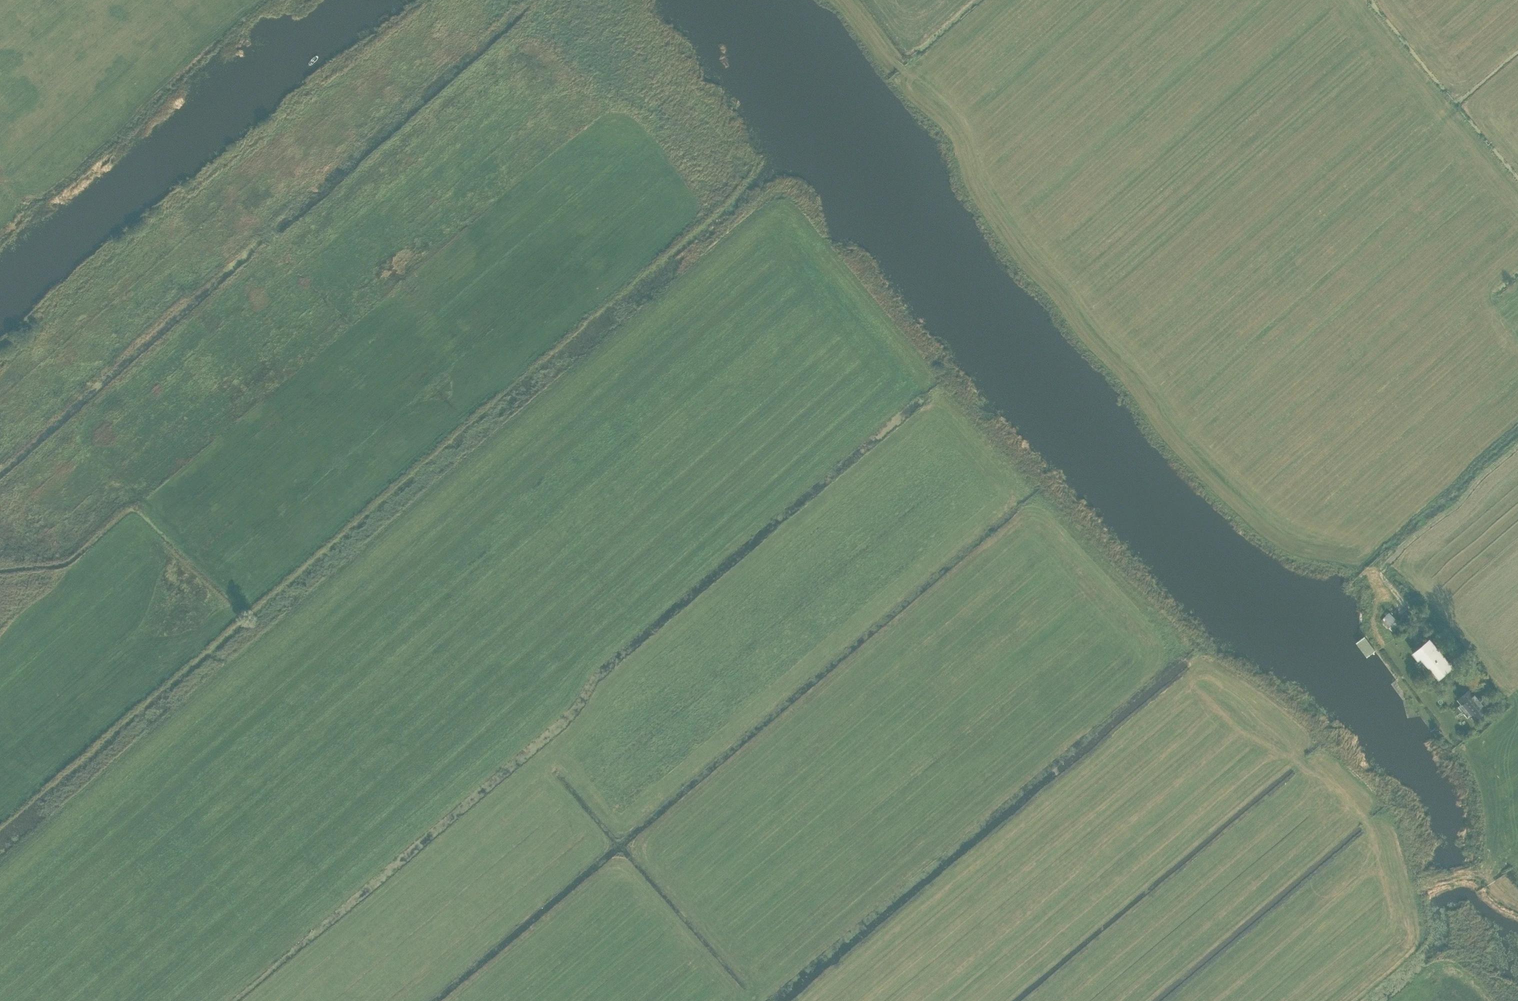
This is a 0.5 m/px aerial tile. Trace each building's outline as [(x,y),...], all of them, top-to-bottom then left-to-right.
[(1393,630),(1400,623),(1388,612),(1381,619),(1393,630)] [(1429,638),(1418,647),(1413,651),(1436,679),(1452,666),(1429,638)] [(1485,705),(1463,679),(1447,693),(1452,699),(1449,701),(1460,715),(1464,713),(1469,719),(1485,705)]
